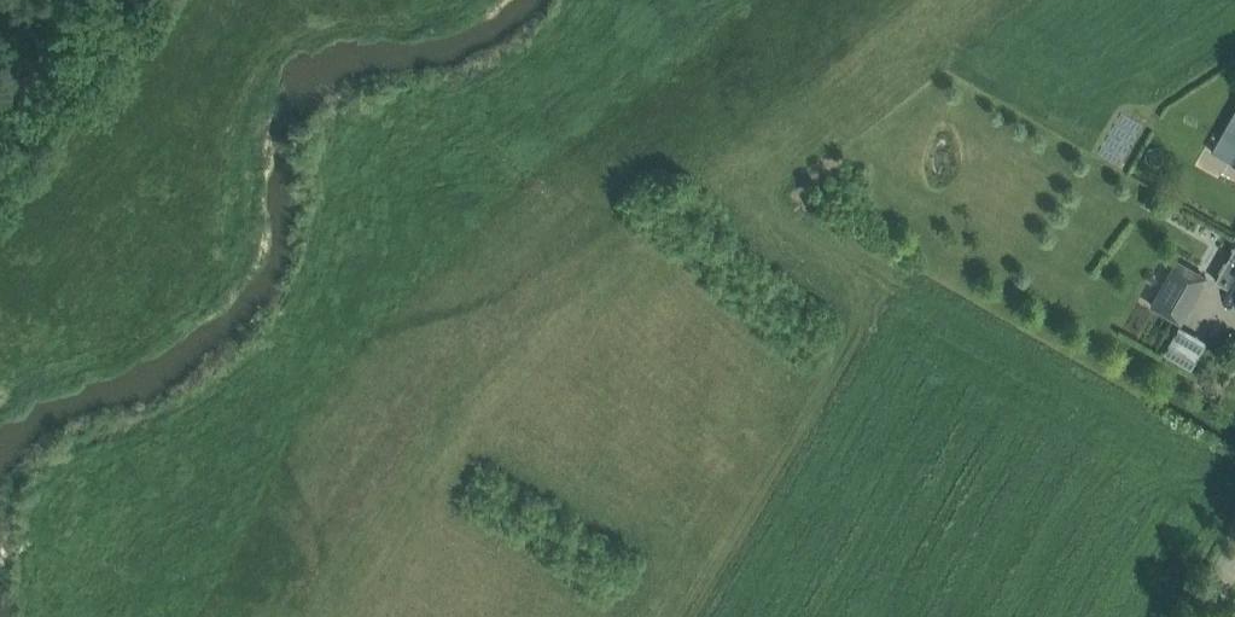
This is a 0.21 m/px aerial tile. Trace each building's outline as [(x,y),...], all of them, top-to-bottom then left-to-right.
[(1186,148),(1206,163),(1217,149),(1197,134),(1186,148)] [(1180,320),(1206,275),(1177,258),(1151,304),(1180,320)] [(1187,363),(1199,338),(1171,324),(1159,349),(1187,363)]
